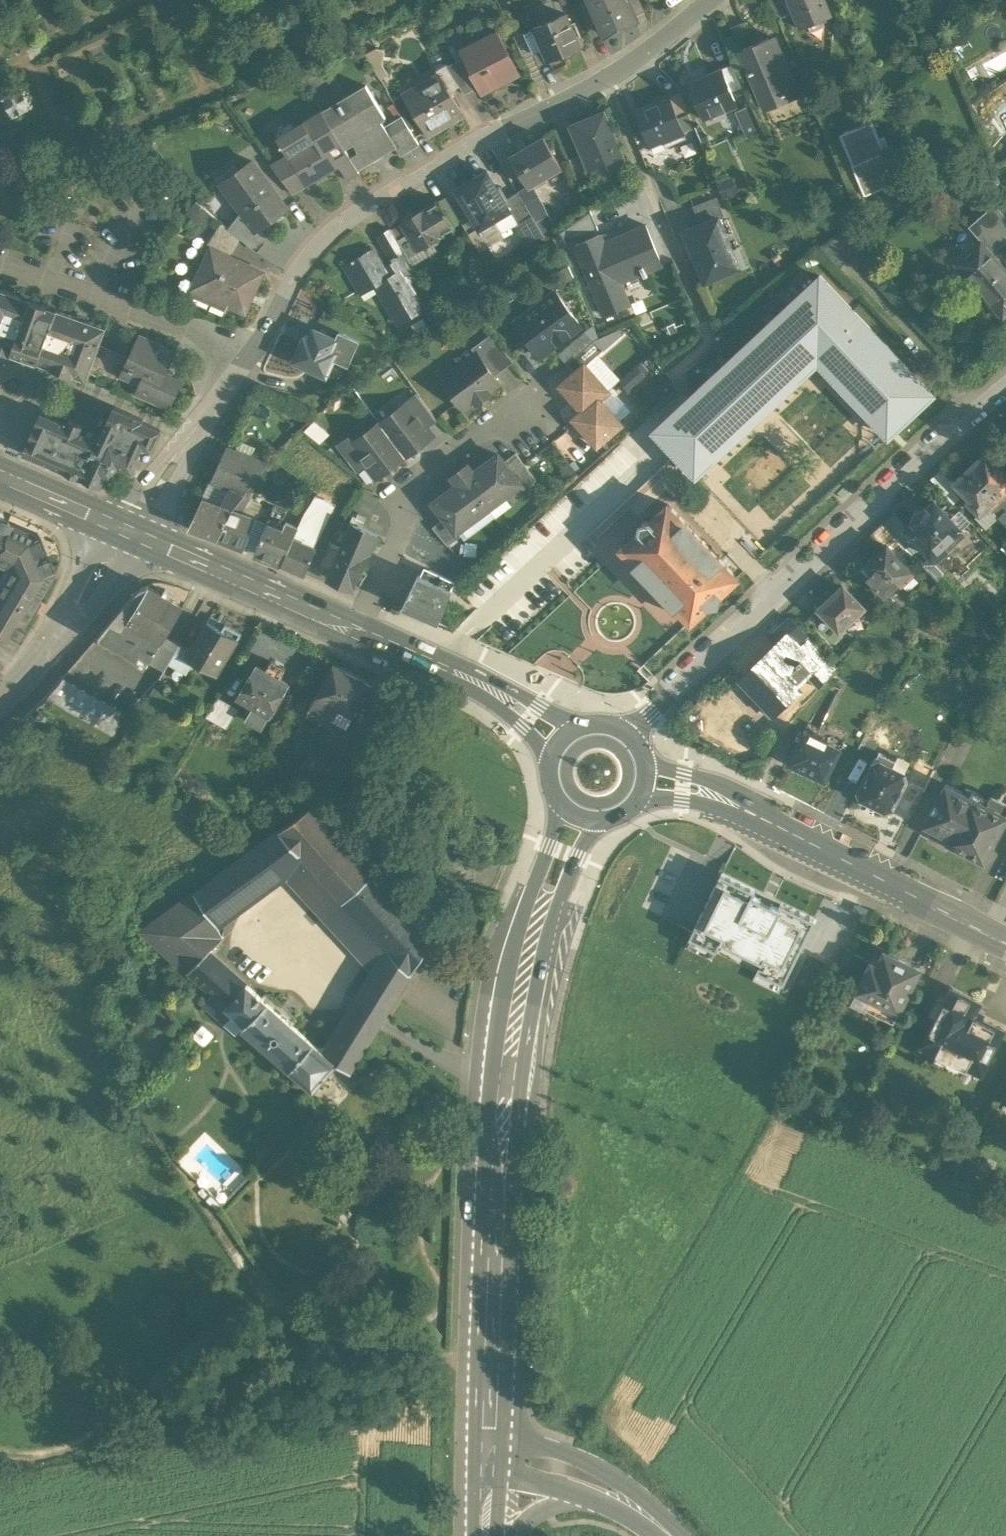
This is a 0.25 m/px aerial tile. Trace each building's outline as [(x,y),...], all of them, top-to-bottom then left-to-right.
[(602,36),(621,27),(618,20),(632,14),(626,0),(587,0),(602,36)] [(800,29),(830,17),(823,0),(788,0),(800,29)] [(579,48),(564,15),(534,28),(534,31),(543,51),(548,61),(579,48)] [(746,22),(730,29),(739,51),(740,51),(755,44),(746,22)] [(534,31),(524,35),(532,56),(543,51),(534,31)] [(516,71),(497,32),(495,33),(495,34),(477,43),(475,43),(479,50),(465,57),(462,51),(460,52),(464,59),(472,76),(471,77),(477,88),(480,95),(504,83),(502,78),(516,71)] [(755,44),(740,51),(764,109),(798,96),(773,37),(755,44)] [(464,59),(448,67),(459,86),(464,95),(477,88),(471,77),(472,76),(464,59)] [(446,64),(435,71),(437,75),(438,74),(448,92),(459,86),(448,67),(446,64)] [(743,88),(733,64),(721,69),(731,93),(743,88)] [(721,69),(689,83),(703,118),(736,105),(731,93),(721,69)] [(437,75),(417,87),(418,89),(403,98),(426,137),(439,129),(437,126),(460,112),(448,92),(438,74),(437,75)] [(18,78),(0,87),(0,95),(2,98),(0,99),(11,118),(12,118),(16,125),(37,114),(18,78)] [(385,118),(366,86),(322,112),(340,143),(346,152),(357,170),(395,148),(396,147),(387,132),(380,121),(385,118)] [(680,93),(669,97),(678,119),(689,115),(680,93)] [(669,97),(655,102),(656,104),(636,113),(644,130),(639,132),(641,139),(646,137),(649,144),(661,139),(662,141),(683,132),(678,119),(669,97)] [(761,132),(750,107),(738,112),(748,137),(761,132)] [(322,111),(277,138),(281,145),(280,146),(281,147),(282,146),(288,156),(305,185),(338,166),(335,159),(336,158),(330,149),(340,143),(322,112),(322,111)] [(604,113),(570,127),(582,156),(589,171),(590,171),(607,163),(612,174),(626,168),(604,113)] [(872,120),(844,131),(857,162),(852,164),(864,194),(898,181),(886,151),(885,151),(872,120)] [(404,122),(387,132),(396,147),(395,148),(399,156),(418,145),(404,122)] [(543,138),(510,158),(528,189),(561,169),(543,138)] [(336,158),(335,159),(338,166),(347,180),(358,173),(357,170),(346,152),(336,158)] [(305,185),(288,156),(271,166),(291,193),(305,185)] [(582,156),(567,162),(577,184),(592,178),(590,171),(589,171),(582,156)] [(286,207),(253,162),(239,172),(234,166),(216,178),(243,215),(254,230),(256,229),(286,207)] [(486,172),(455,190),(467,212),(476,226),(477,225),(480,230),(469,236),(479,254),(504,239),(494,222),(510,212),(506,205),(508,204),(498,187),(496,189),(486,172)] [(548,217),(536,196),(524,204),(536,224),(548,217)] [(716,197),(692,206),(700,225),(718,218),(719,220),(724,218),(716,197)] [(425,209),(401,224),(418,251),(442,236),(441,235),(461,223),(458,217),(446,198),(426,210),(425,209)] [(476,226),(467,212),(458,217),(461,223),(469,236),(480,230),(477,225),(476,226)] [(254,230),(243,215),(231,229),(241,238),(254,248),(262,238),(256,229),(254,230)] [(700,225),(684,231),(705,282),(738,269),(719,220),(718,218),(700,225)] [(222,224),(208,246),(210,248),(229,256),(241,238),(222,224)] [(600,235),(575,245),(604,315),(623,307),(614,284),(642,273),(644,279),(647,278),(644,269),(660,262),(646,227),(603,244),(600,235)] [(391,230),(378,237),(392,259),(403,252),(391,230)] [(981,242),(956,264),(970,280),(995,258),(981,242)] [(229,256),(210,248),(192,289),(238,310),(246,291),(253,294),(263,272),(229,256)] [(395,262),(384,268),(373,250),(345,267),(361,295),(377,285),(391,308),(389,310),(398,325),(424,310),(395,262)] [(995,258),(970,280),(1002,316),(1001,317),(1002,318),(1005,315),(1005,270),(995,258)] [(567,266),(556,273),(562,283),(573,276),(567,266)] [(819,274),(660,422),(695,459),(818,344),(889,419),(925,386),(819,274)] [(0,287),(0,347),(10,351),(30,298),(0,287)] [(555,291),(514,322),(539,356),(581,326),(555,291)] [(30,298),(10,351),(37,361),(56,307),(30,298)] [(56,307),(37,361),(86,379),(90,367),(99,343),(106,325),(56,307)] [(336,338),(314,329),(309,340),(304,337),(293,360),(326,375),(336,353),(350,360),(359,341),(339,331),(336,338)] [(585,331),(558,355),(566,364),(593,340),(585,331)] [(128,356),(119,374),(138,383),(134,392),(168,408),(183,378),(166,369),(175,349),(139,332),(128,356)] [(513,362),(492,333),(472,348),(476,354),(477,354),(494,376),(513,362)] [(593,340),(566,364),(574,373),(584,364),(585,365),(602,350),(593,340)] [(99,343),(90,367),(116,379),(119,374),(128,356),(99,343)] [(689,352),(665,371),(673,381),(697,363),(689,352)] [(476,354),(442,380),(463,409),(475,400),(477,403),(489,393),(487,391),(499,383),(494,376),(477,354),(476,354)] [(574,373),(560,386),(582,411),(583,412),(598,398),(599,399),(608,391),(585,365),(584,364),(574,373)] [(436,418),(418,394),(407,402),(425,426),(436,418)] [(598,398),(583,412),(582,411),(573,419),(597,446),(621,424),(599,399),(598,398)] [(796,434),(820,420),(808,400),(784,413),(796,434)] [(407,402),(379,423),(404,457),(432,436),(425,426),(407,402)] [(131,413),(113,405),(98,439),(81,477),(100,486),(105,476),(111,478),(117,465),(132,472),(140,453),(139,453),(142,445),(152,447),(160,429),(142,420),(142,419),(131,413)] [(82,424),(68,418),(66,423),(47,414),(29,453),(40,458),(40,459),(81,477),(98,439),(79,431),(82,424)] [(353,442),(351,444),(365,463),(376,477),(404,457),(379,423),(353,442)] [(353,442),(349,438),(337,447),(353,468),(356,470),(365,463),(351,444),(353,442)] [(267,465),(226,448),(218,466),(254,481),(267,465)] [(536,481),(516,453),(503,462),(520,485),(519,486),(523,490),(536,481)] [(985,453),(969,468),(1001,501),(1005,497),(1005,489),(1005,488),(1005,472),(1004,470),(1002,472),(985,453)] [(498,455),(465,479),(488,509),(519,486),(520,485),(503,462),(498,455)] [(254,481),(218,466),(211,480),(231,488),(244,494),(254,481)] [(1001,501),(969,468),(954,482),(970,499),(968,501),(979,514),(988,506),(992,510),(1001,501)] [(465,479),(433,503),(445,518),(456,533),(457,532),(488,509),(465,479)] [(211,480),(202,499),(221,507),(231,488),(211,480)] [(244,494),(231,510),(240,514),(249,497),(244,494)] [(294,503),(278,494),(273,507),(284,512),(294,503)] [(202,499),(188,530),(206,537),(217,541),(231,510),(221,507),(202,499)] [(926,507),(917,510),(912,520),(913,521),(908,526),(906,528),(910,533),(932,556),(943,545),(948,551),(966,534),(935,501),(927,508),(926,507)] [(1001,501),(992,510),(1000,519),(1005,514),(1005,507),(1001,501)] [(330,512),(312,502),(304,515),(299,525),(319,535),(330,512)] [(686,523),(668,503),(650,519),(643,522),(640,529),(621,547),(690,621),(708,604),(716,601),(719,594),(737,577),(719,556),(686,523)] [(231,510),(217,541),(243,551),(255,520),(240,514),(231,510)] [(894,512),(883,523),(901,541),(910,533),(906,528),(908,526),(894,512)] [(445,518),(432,528),(447,547),(460,537),(457,532),(456,533),(445,518)] [(6,567),(7,570),(0,582),(0,636),(11,643),(13,639),(15,640),(22,627),(21,626),(50,576),(49,572),(52,571),(45,555),(40,557),(39,553),(43,551),(36,535),(33,536),(32,534),(0,520),(0,565),(6,567)] [(901,541),(883,523),(871,534),(884,548),(888,544),(907,565),(916,557),(901,541)] [(282,531),(267,524),(254,556),(281,566),(293,539),(297,529),(285,524),(282,531)] [(319,535),(299,525),(297,529),(293,539),(309,546),(312,538),(319,535)] [(332,571),(329,580),(351,589),(353,584),(354,584),(368,556),(367,556),(377,535),(353,525),(342,549),(332,571)] [(932,556),(910,533),(901,541),(916,557),(923,565),(932,556)] [(293,539),(281,566),(304,576),(316,549),(309,546),(293,539)] [(342,549),(331,544),(321,566),(332,571),(342,549)] [(884,548),(866,564),(869,568),(865,572),(886,595),(898,583),(901,587),(915,574),(907,565),(888,544),(884,548)] [(932,556),(923,565),(937,580),(957,560),(948,551),(943,545),(932,556)] [(427,571),(424,579),(418,576),(401,611),(423,622),(425,619),(438,624),(453,587),(457,583),(449,579),(429,571),(427,571)] [(458,572),(449,579),(457,583),(463,578),(458,572)] [(844,586),(820,608),(840,630),(864,607),(844,586)] [(148,588),(122,632),(110,622),(97,638),(100,640),(137,661),(140,656),(164,670),(169,663),(179,645),(165,637),(183,608),(148,588)] [(224,626),(210,617),(207,622),(221,631),(224,626)] [(810,637),(793,618),(781,629),(787,635),(788,634),(801,647),(810,637)] [(221,631),(207,622),(189,651),(179,645),(169,663),(187,674),(193,663),(216,676),(240,635),(224,626),(221,631)] [(787,635),(740,679),(774,714),(800,689),(796,685),(807,675),(818,665),(801,647),(788,634),(787,635)] [(838,666),(810,637),(801,647),(818,665),(807,675),(819,688),(838,666)] [(284,672),(270,664),(265,673),(256,668),(238,699),(252,708),(269,717),(287,686),(279,681),(284,672)] [(370,687),(333,667),(316,699),(353,719),(370,687)] [(126,715),(62,678),(45,697),(113,736),(126,715)] [(217,699),(205,719),(225,731),(237,711),(217,699)] [(353,719),(316,699),(309,712),(346,732),(353,719)] [(987,709),(978,705),(968,723),(977,728),(987,709)] [(269,717),(252,708),(245,720),(262,730),(269,717)] [(819,727),(808,722),(805,729),(815,735),(819,727)] [(815,735),(805,729),(789,762),(825,779),(841,747),(815,735)] [(896,760),(879,752),(876,757),(875,756),(858,789),(861,797),(867,800),(867,803),(868,805),(869,807),(872,809),(874,809),(877,808),(879,806),(885,809),(892,807),(907,778),(904,771),(893,765),(896,760)] [(340,776),(309,757),(298,774),(330,793),(340,776)] [(946,784),(925,824),(950,836),(948,842),(984,860),(1005,816),(1005,815),(985,804),(988,799),(971,791),(969,796),(946,784)] [(432,939),(311,806),(278,831),(303,859),(388,952),(410,975),(432,939)] [(278,831),(194,893),(216,924),(283,874),(303,859),(278,831)] [(388,952),(303,859),(283,874),(375,973),(388,952)] [(721,874),(690,937),(717,950),(721,941),(763,961),(758,970),(783,983),(814,920),(783,904),(780,909),(752,895),(755,890),(721,874)] [(216,924),(194,893),(142,931),(187,972),(209,953),(223,940),(216,924)] [(920,968),(884,950),(877,965),(870,961),(851,1001),(893,1022),(920,968)] [(375,973),(326,1055),(336,1064),(349,1073),(410,975),(388,952),(375,973)] [(247,986),(209,953),(187,972),(211,994),(226,1007),(247,986)] [(326,1055),(247,986),(226,1007),(233,1014),(245,1024),(241,1028),(312,1092),(336,1064),(326,1055)] [(980,1002),(950,987),(922,1043),(981,1073),(1003,1029),(981,1018),(984,1013),(976,1009),(980,1002)] [(226,1007),(211,994),(202,1004),(224,1024),(233,1014),(226,1007)] [(233,1014),(224,1024),(236,1034),(241,1028),(245,1024),(233,1014)] [(981,1073),(922,1043),(919,1050),(915,1048),(913,1052),(917,1054),(912,1062),(930,1071),(928,1075),(932,1077),(934,1073),(950,1081),(948,1085),(952,1087),(954,1083),(971,1092),(981,1073)]
